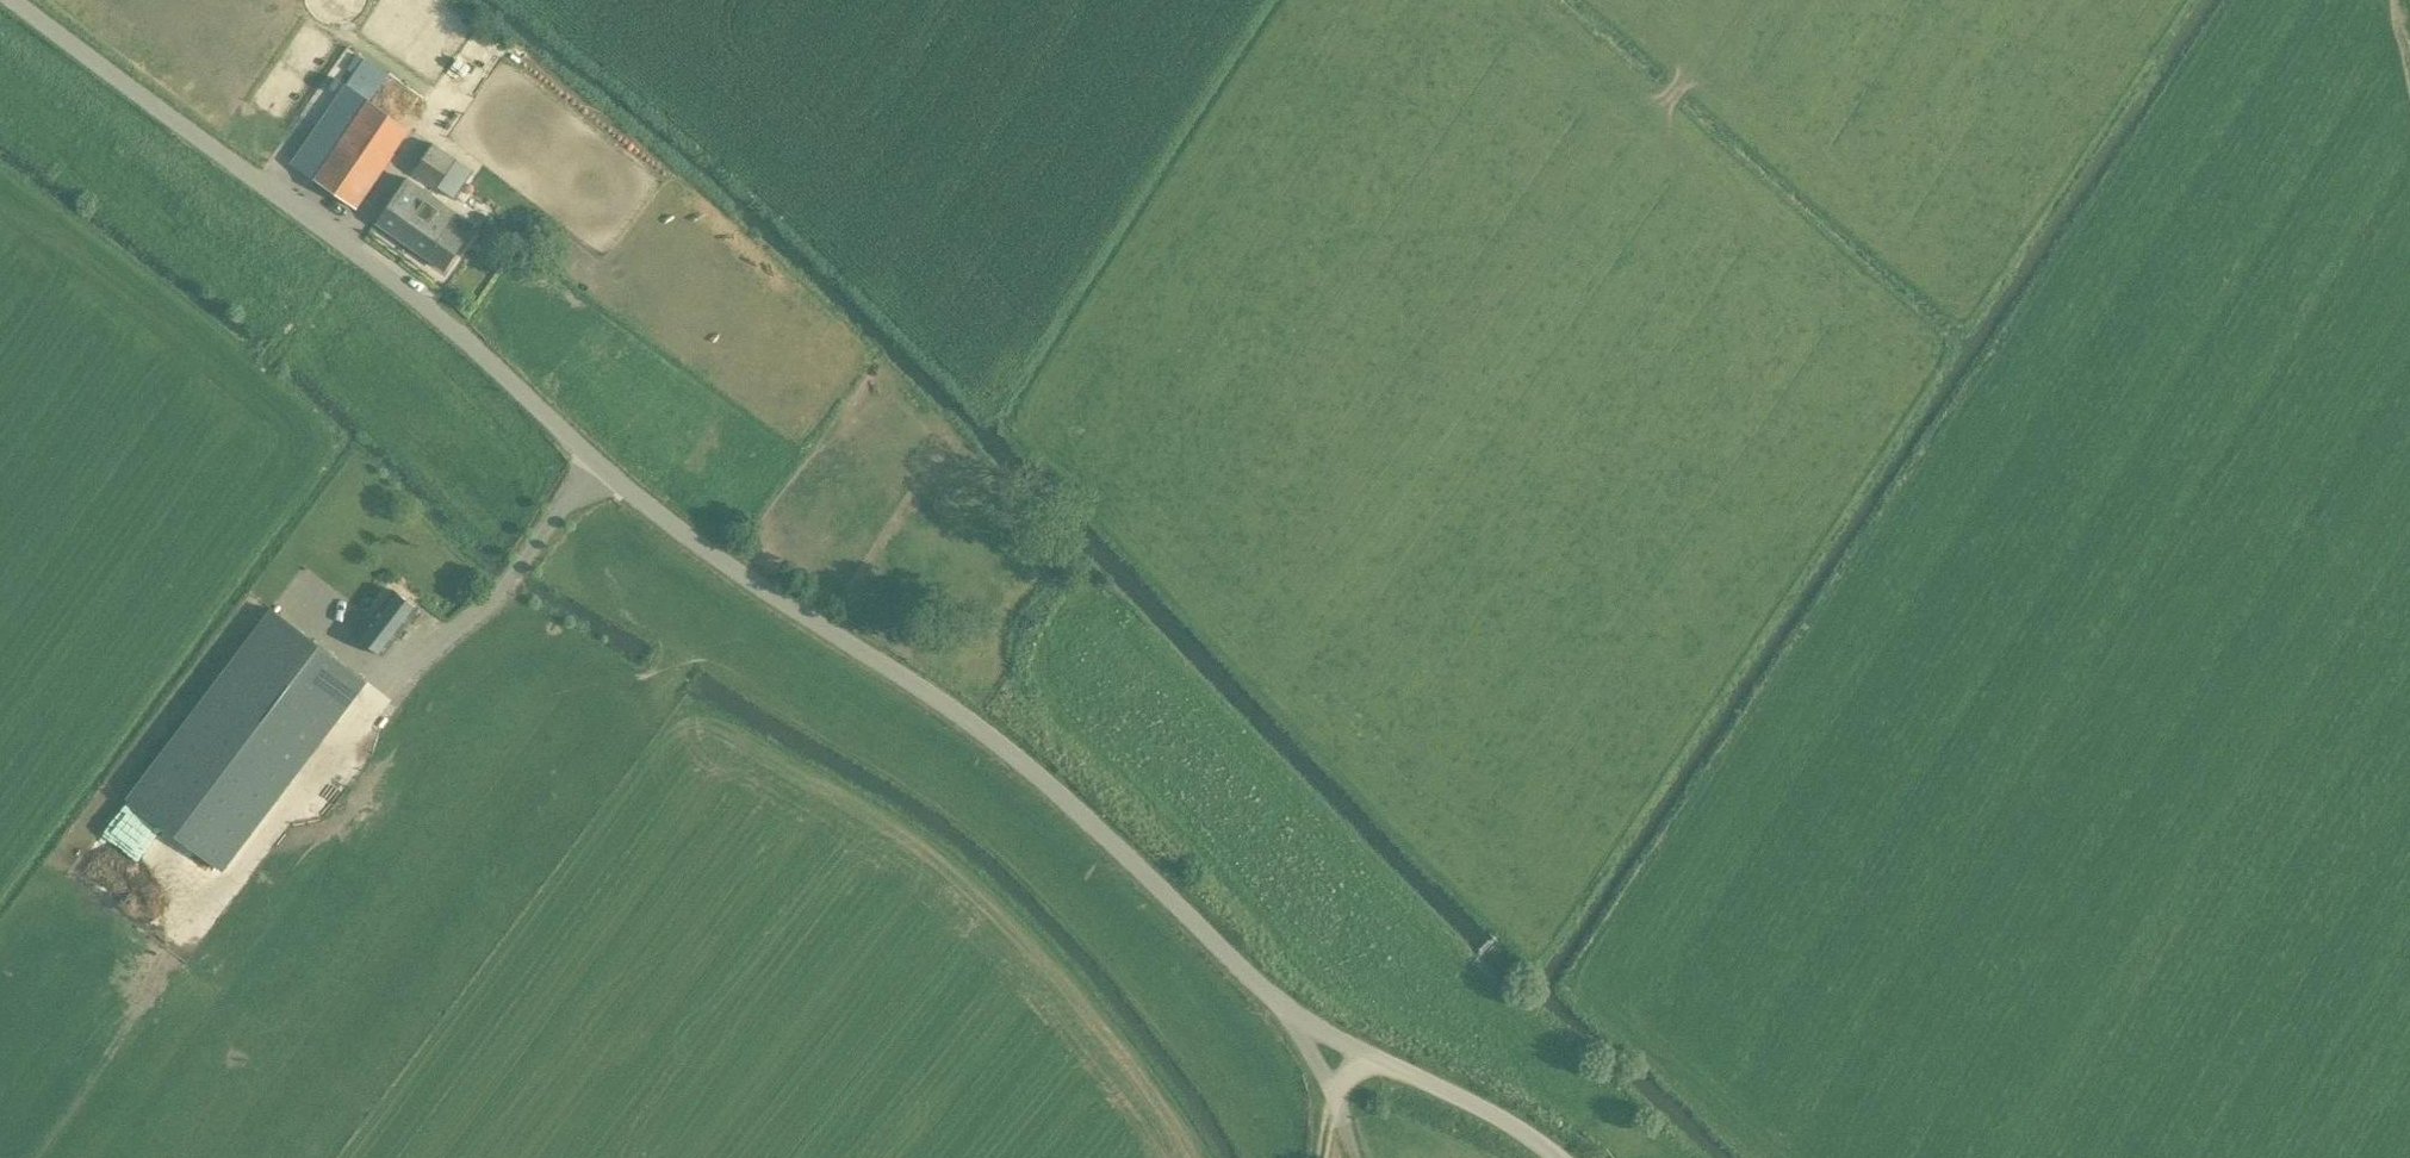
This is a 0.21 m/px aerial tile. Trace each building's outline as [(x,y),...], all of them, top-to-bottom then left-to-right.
[(357,209),(410,129),(406,126),(424,98),(366,57),(347,85),(345,83),(290,162),(357,209)] [(465,182),(463,180),(472,169),(456,160),(456,159),(432,143),(412,172),(436,188),(437,187),(454,199),(465,182)] [(466,237),(475,225),(455,211),(407,178),(376,223),(444,269),(466,237)] [(369,617),(365,614),(351,634),(381,656),(416,608),(392,590),(369,617)] [(270,607),(125,797),(219,869),(365,679),(270,607)]
